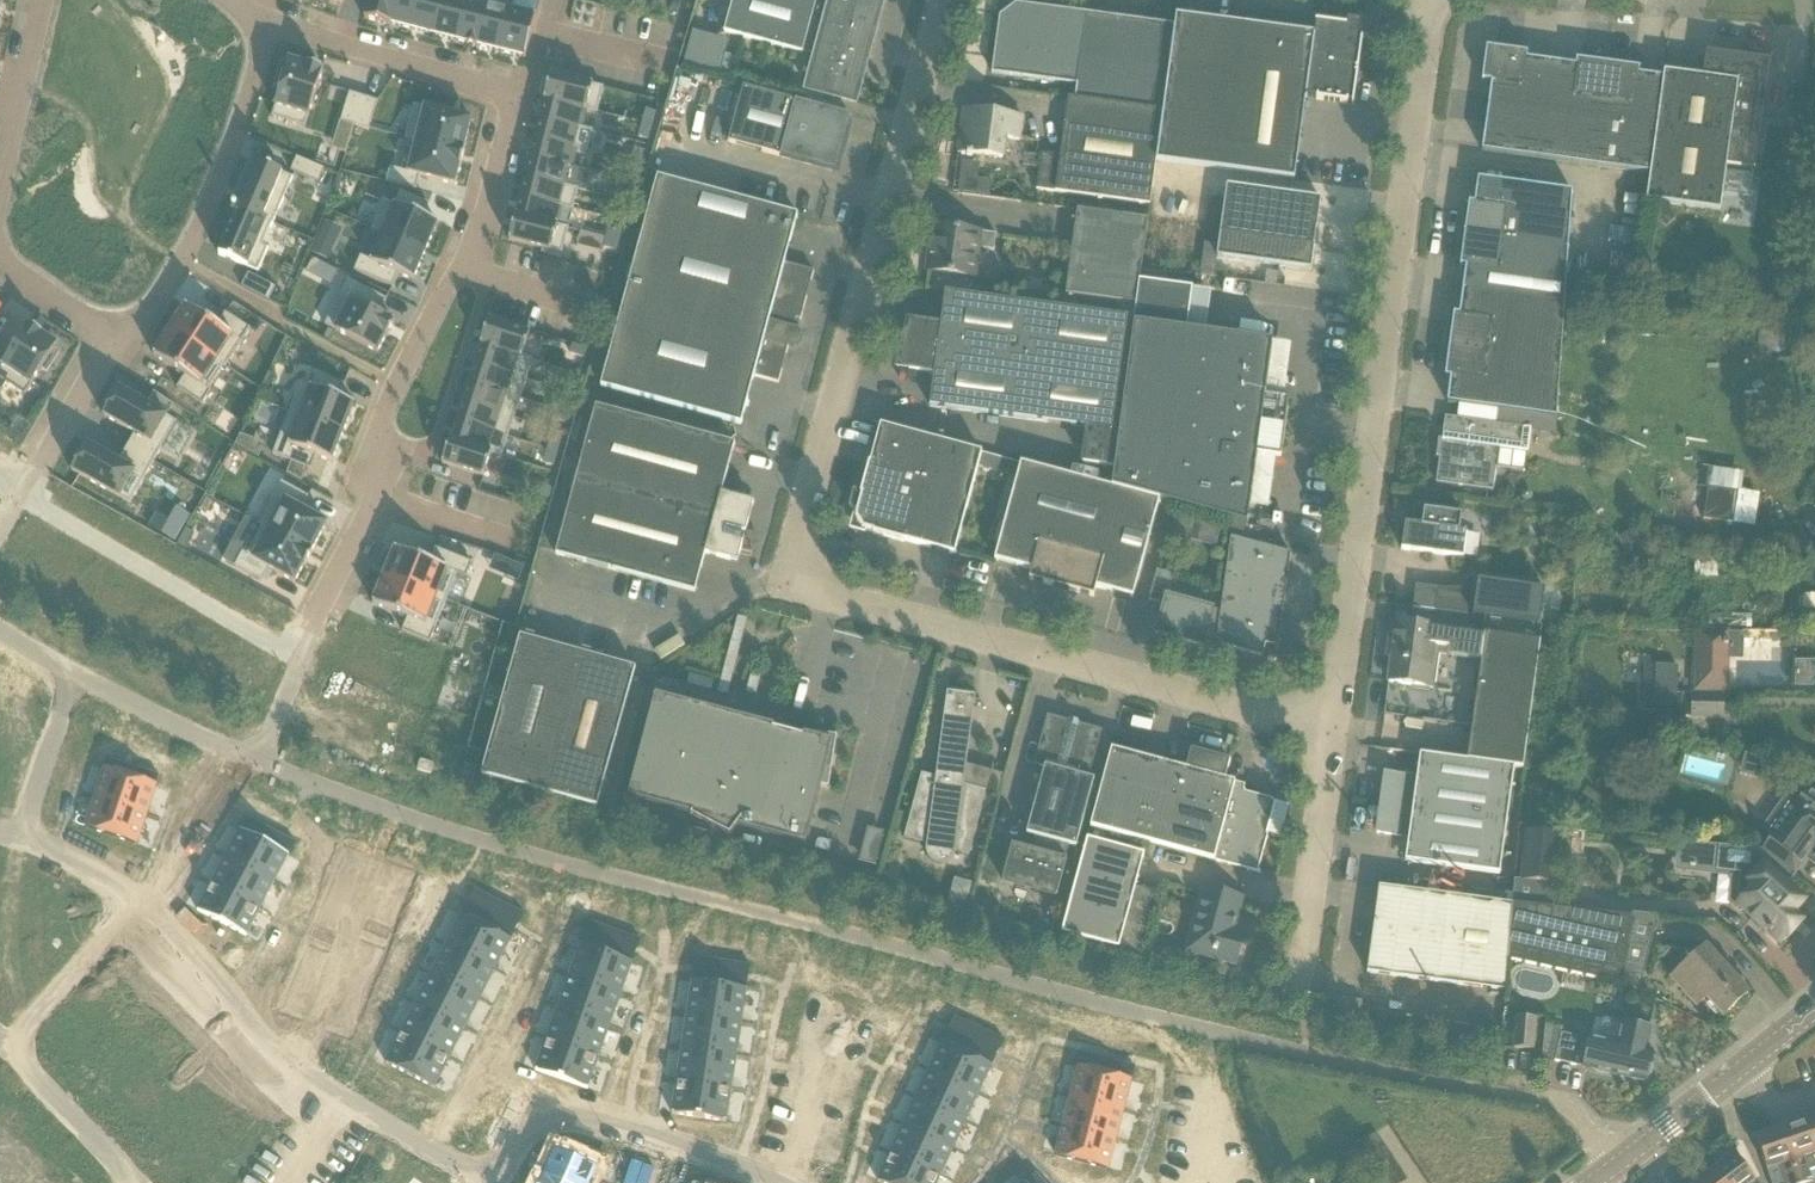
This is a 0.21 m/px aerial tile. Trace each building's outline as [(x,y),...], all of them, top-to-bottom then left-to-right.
[(107,0),(75,0),(71,22),(101,28),(107,0)] [(364,19),(389,26),(395,0),(369,0),(364,19)] [(389,26),(390,26),(391,24),(412,30),(419,0),(395,0),(389,26)] [(412,30),(434,35),(443,0),(419,0),(412,30)] [(434,35),(456,41),(466,0),(443,0),(434,35)] [(456,41),(478,47),(490,0),(466,0),(456,41)] [(478,47),(500,52),(511,10),(512,11),(514,3),(504,0),(490,0),(478,47)] [(881,0),(832,0),(828,13),(814,10),(817,0),(732,0),(731,5),(866,41),(866,39),(870,40),(881,0)] [(862,53),(866,41),(731,5),(724,33),(802,54),(805,42),(819,46),(808,90),(854,102),(867,54),(862,53)] [(1077,85),(1087,14),(1086,14),(1044,8),(1044,10),(1016,7),(1002,18),(998,45),(995,44),(992,73),(1015,76),(1077,85)] [(511,11),(500,52),(525,58),(536,17),(511,11)] [(1087,14),(1077,85),(1075,99),(1163,111),(1174,25),(1089,14),(1087,14)] [(1314,34),(1176,15),(1174,25),(1163,111),(1156,162),(1295,180),(1305,99),(1306,99),(1306,97),(1316,98),(1316,100),(1347,104),(1347,101),(1352,103),(1351,105),(1353,105),(1361,39),(1367,39),(1368,29),(1315,22),(1314,34)] [(1538,159),(1551,62),(1526,59),(1527,54),(1486,48),(1482,81),(1491,83),(1482,151),(1538,159)] [(1650,174),(1646,201),(1708,210),(1712,184),(1724,185),(1725,173),(1734,105),(1763,109),(1769,61),(1705,52),(1702,78),(1664,72),(1663,78),(1650,174)] [(725,54),(719,77),(730,81),(737,57),(725,54)] [(1593,166),(1607,65),(1576,60),(1575,66),(1551,62),(1538,159),(1593,166)] [(281,88),(271,118),(305,128),(322,71),(321,71),(322,69),(319,68),(310,65),(307,65),(307,66),(289,61),(288,65),(282,63),(275,86),(281,88)] [(1650,174),(1663,78),(1638,74),(1639,69),(1607,65),(1593,166),(1650,174)] [(550,74),(544,99),(586,110),(586,111),(597,114),(611,117),(617,91),(603,88),(550,74)] [(835,172),(850,116),(743,87),(728,143),(835,172)] [(349,93),(340,122),(354,126),(363,97),(349,93)] [(363,97),(354,126),(368,130),(377,102),(363,97)] [(1163,111),(1075,99),(1068,97),(1060,157),(1041,154),(1036,190),(1149,205),(1156,162),(1163,111)] [(544,101),(540,119),(581,129),(582,128),(586,111),(586,110),(544,99),(544,101)] [(413,105),(405,139),(416,142),(416,141),(463,152),(463,151),(471,120),(413,105)] [(1734,105),(1725,173),(1754,177),(1763,109),(1734,105)] [(961,132),(958,153),(967,154),(966,156),(972,157),(972,154),(1002,159),(1005,138),(1019,140),(1022,117),(970,110),(964,109),(962,125),(961,132)] [(646,110),(642,124),(652,126),(656,113),(646,110)] [(540,119),(535,138),(576,149),(576,150),(587,153),(593,131),(582,128),(581,129),(540,119)] [(642,124),(638,138),(648,140),(652,126),(642,124)] [(535,138),(530,158),(572,168),(576,150),(576,149),(535,138)] [(390,168),(386,183),(416,190),(419,176),(454,185),(459,166),(461,167),(461,164),(464,154),(465,152),(463,151),(463,152),(416,141),(416,142),(408,173),(390,168)] [(635,149),(631,162),(640,165),(644,151),(635,149)] [(296,157),(290,171),(318,183),(324,169),(296,157)] [(530,158),(525,177),(567,188),(578,190),(585,192),(590,173),(572,168),(530,158)] [(961,159),(958,191),(986,193),(989,161),(961,159)] [(230,206),(230,207),(238,210),(238,209),(273,224),(293,178),(253,161),(251,167),(247,165),(241,181),(244,183),(234,206),(231,205),(230,206)] [(631,162),(627,176),(636,179),(640,165),(631,162)] [(525,177),(520,197),(562,207),(573,210),(578,190),(567,188),(525,177)] [(793,349),(798,348),(801,344),(803,339),(802,333),(798,329),(813,272),(785,264),(797,215),(656,179),(600,387),(741,425),(754,376),(777,383),(788,348),(793,349)] [(1568,249),(1572,192),(1479,179),(1475,204),(1469,203),(1465,234),(1568,249)] [(1712,184),(1708,210),(1720,212),(1724,185),(1712,184)] [(1218,244),(1217,258),(1287,267),(1311,270),(1320,200),(1297,196),(1226,187),(1225,197),(1218,244)] [(611,189),(609,198),(622,202),(625,192),(611,189)] [(384,201),(371,231),(382,235),(382,234),(425,252),(437,223),(422,217),(428,204),(400,192),(395,205),(384,201)] [(515,215),(515,216),(557,227),(568,229),(573,210),(562,207),(520,197),(516,215),(515,215)] [(609,198),(606,207),(620,211),(622,202),(609,198)] [(238,210),(218,255),(258,272),(268,248),(262,246),(272,225),(273,224),(238,209),(238,210)] [(1136,305),(1140,280),(1148,219),(1076,210),(1065,295),(1136,305)] [(515,216),(509,241),(562,254),(568,229),(557,227),(515,216)] [(993,251),(996,234),(962,230),(933,226),(926,271),(974,278),(978,249),(993,251)] [(608,230),(606,239),(620,242),(622,233),(608,230)] [(360,257),(354,271),(392,288),(398,275),(413,281),(425,252),(382,234),(382,235),(371,261),(360,257)] [(1564,305),(1565,293),(1568,249),(1465,234),(1461,266),(1467,266),(1463,291),(1564,305)] [(317,239),(311,253),(327,260),(333,246),(317,239)] [(606,239),(604,248),(617,252),(620,242),(606,239)] [(248,274),(241,287),(268,302),(276,288),(248,274)] [(348,280),(325,326),(377,353),(386,337),(387,337),(388,335),(393,326),(394,324),(393,323),(393,322),(379,314),(386,300),(348,280)] [(1281,457),(1288,398),(1265,394),(1272,341),(1187,329),(1192,287),(1140,280),(1136,305),(1134,319),(1126,376),(1114,468),(1111,488),(1158,501),(1247,525),(1257,453),(1281,457)] [(1560,361),(1564,305),(1463,291),(1460,316),(1454,315),(1449,346),(1560,361)] [(1126,376),(1134,319),(945,292),(940,326),(909,322),(906,347),(1126,376)] [(174,325),(170,331),(224,366),(223,367),(225,368),(250,330),(225,314),(217,326),(216,325),(210,321),(186,306),(185,307),(182,313),(181,312),(173,325),(174,325)] [(488,320),(480,344),(522,357),(522,356),(530,333),(488,320)] [(1,392),(7,383),(25,395),(42,369),(47,372),(60,352),(55,349),(57,345),(42,335),(42,333),(30,325),(29,327),(28,326),(7,358),(0,353),(0,391),(1,392)] [(1759,330),(1758,353),(1779,354),(1779,350),(1782,350),(1783,331),(1759,330)] [(154,354),(153,356),(177,371),(184,375),(185,376),(176,389),(202,405),(210,392),(208,390),(223,367),(224,366),(170,331),(154,355),(154,354)] [(480,346),(475,363),(526,380),(533,360),(522,356),(522,357),(480,344),(480,346)] [(573,345),(570,354),(583,358),(586,349),(573,345)] [(1449,346),(1445,377),(1451,377),(1448,403),(1458,405),(1556,418),(1560,361),(1449,346)] [(1126,376),(906,347),(905,354),(901,353),(897,367),(909,369),(909,370),(933,374),(929,407),(1087,429),(1082,463),(1114,468),(1126,376)] [(475,363),(469,383),(520,399),(526,380),(475,363)] [(570,373),(566,387),(575,389),(579,376),(570,373)] [(300,383),(289,413),(343,434),(354,404),(339,398),(344,385),(316,374),(311,388),(300,383)] [(469,383),(462,402),(514,418),(520,399),(469,383)] [(118,389),(103,416),(134,434),(126,448),(153,463),(177,422),(166,416),(173,405),(153,392),(146,405),(139,401),(141,398),(126,389),(124,392),(118,389)] [(557,401),(554,410),(568,414),(570,405),(557,401)] [(462,402),(456,421),(508,437),(514,418),(462,402)] [(1438,439),(1436,457),(1439,457),(1436,483),(1493,491),(1496,468),(1498,449),(1527,453),(1530,431),(1554,434),(1556,418),(1458,405),(1457,419),(1445,418),(1442,439),(1438,439)] [(737,564),(754,503),(721,494),(735,444),(595,407),(556,555),(695,593),(705,555),(737,564)] [(554,410),(551,419),(565,423),(568,414),(554,410)] [(289,413),(272,455),(291,462),(287,474),(301,482),(307,468),(311,470),(316,457),(332,463),(343,434),(289,413)] [(450,438),(450,440),(491,453),(491,454),(501,458),(508,437),(456,421),(450,439),(450,438)] [(880,426),(866,476),(967,503),(977,467),(981,453),(880,426)] [(240,435),(235,446),(241,449),(246,437),(240,435)] [(552,436),(548,450),(557,453),(561,439),(552,436)] [(450,440),(442,464),(483,477),(491,454),(491,453),(450,440)] [(87,444),(71,471),(130,504),(153,463),(126,448),(118,462),(87,444)] [(548,450),(544,464),(553,467),(557,453),(548,450)] [(1133,598),(1158,501),(1111,488),(1021,463),(994,560),(1031,571),(1029,580),(1093,597),(1096,588),(1133,598)] [(967,503),(866,476),(861,494),(862,494),(862,495),(854,493),(850,508),(858,510),(856,516),(864,529),(873,532),(872,534),(904,542),(904,540),(954,554),(967,503)] [(281,482),(258,526),(261,528),(262,527),(311,553),(311,552),(327,523),(301,510),(308,497),(281,482)] [(539,486),(536,495),(550,499),(553,490),(539,486)] [(1733,523),(1738,491),(1708,487),(1703,519),(1733,523)] [(156,514),(148,527),(174,542),(189,517),(176,509),(169,521),(156,514)] [(1404,523),(1401,550),(1463,558),(1466,531),(1459,530),(1461,515),(1424,510),(1421,525),(1404,523)] [(1177,515),(1171,535),(1185,539),(1191,518),(1177,515)] [(242,552),(234,567),(262,582),(269,569),(294,583),(304,565),(305,566),(306,564),(311,555),(312,553),(311,552),(311,553),(262,527),(261,528),(247,555),(242,552)] [(186,530),(177,546),(185,550),(194,534),(186,530)] [(1278,646),(1291,553),(1230,537),(1220,611),(1214,610),(1207,637),(1216,639),(1216,644),(1262,656),(1265,645),(1278,646)] [(387,570),(384,576),(446,601),(457,574),(466,578),(472,563),(435,549),(430,562),(395,548),(394,550),(395,550),(392,556),(391,556),(386,570),(387,570)] [(509,561),(503,575),(518,581),(523,567),(509,561)] [(1204,648),(1207,637),(1214,610),(1168,597),(1173,575),(1157,571),(1149,600),(1163,603),(1155,634),(1204,648)] [(373,602),(373,604),(407,618),(402,632),(430,643),(446,601),(384,576),(373,603),(373,602)] [(1477,581),(1472,616),(1543,625),(1548,590),(1477,581)] [(1434,611),(1437,594),(1415,591),(1412,608),(1434,611)] [(1391,657),(1388,683),(1413,686),(1413,690),(1428,692),(1429,688),(1432,689),(1436,655),(1437,653),(1450,655),(1480,659),(1483,636),(1481,635),(1453,631),(1440,630),(1440,628),(1391,621),(1389,640),(1394,641),(1391,657)] [(1474,700),(1466,761),(1514,767),(1523,769),(1541,641),(1543,626),(1522,623),(1519,638),(1483,633),(1483,636),(1480,659),(1479,661),(1476,688),(1474,700)] [(1726,646),(1726,640),(1726,632),(1697,632),(1696,689),(1725,690),(1726,646)] [(616,738),(635,669),(519,636),(500,706),(616,738)] [(1795,661),(1795,686),(1813,687),(1814,661),(1795,661)] [(1645,682),(1644,708),(1681,708),(1681,694),(1676,694),(1677,667),(1655,666),(1654,682),(1645,682)] [(963,784),(975,696),(947,692),(936,778),(963,784)] [(1681,708),(1680,718),(1691,718),(1691,719),(1723,720),(1724,694),(1691,693),(1691,695),(1681,694),(1681,708)] [(655,696),(628,798),(692,815),(690,818),(729,838),(737,827),(805,845),(821,786),(827,788),(828,788),(837,736),(806,732),(802,738),(773,730),(773,727),(655,696)] [(597,808),(616,738),(500,706),(481,775),(597,808)] [(1044,767),(1026,834),(1035,836),(1068,845),(1076,847),(1094,780),(1088,778),(1102,731),(1047,716),(1034,765),(1044,767)] [(1776,742),(1773,755),(1786,757),(1789,744),(1776,742)] [(1111,749),(1090,827),(1214,860),(1257,871),(1267,834),(1265,834),(1273,802),(1271,801),(1271,800),(1243,793),(1244,791),(1242,791),(1244,785),(1235,783),(1233,782),(1224,780),(1229,761),(1199,753),(1191,751),(1190,755),(1186,769),(1111,749)] [(1514,767),(1466,761),(1419,754),(1416,778),(1392,775),(1391,782),(1384,781),(1380,807),(1506,825),(1514,767)] [(106,769),(86,828),(135,845),(155,785),(158,776),(109,759),(106,769)] [(420,760),(417,770),(431,774),(434,764),(420,760)] [(968,855),(985,791),(963,784),(936,778),(921,774),(904,838),(926,844),(926,850),(927,855),(929,859),(934,863),(940,864),(946,863),(952,858),(954,852),(968,855)] [(1807,791),(1796,807),(1784,799),(1763,828),(1774,836),(1763,850),(1794,873),(1805,858),(1814,865),(1814,797),(1807,791)] [(1499,875),(1506,825),(1380,807),(1376,833),(1401,837),(1401,835),(1408,836),(1404,861),(1499,875)] [(198,910),(197,912),(221,924),(245,937),(246,936),(245,935),(259,909),(273,882),(286,856),(288,857),(289,855),(295,843),(287,839),(279,834),(271,830),(263,826),(255,822),(246,817),(240,830),(239,831),(241,832),(227,858),(213,885),(199,911),(198,910)] [(867,829),(859,858),(871,861),(876,844),(877,844),(880,833),(867,829)] [(1514,880),(1512,903),(1551,907),(1553,884),(1558,836),(1527,832),(1522,881),(1514,880)] [(1004,880),(1003,884),(1054,898),(1055,895),(1056,895),(1065,861),(1064,860),(1068,845),(1035,836),(1030,851),(1013,846),(1004,880)] [(1137,953),(1153,892),(1135,888),(1144,854),(1087,839),(1061,933),(1137,953)] [(1740,907),(1781,944),(1801,922),(1793,913),(1804,901),(1786,885),(1796,874),(1794,873),(1763,850),(1725,846),(1722,871),(1739,873),(1736,907),(1740,907)] [(1192,924),(1190,935),(1196,937),(1194,947),(1217,954),(1216,961),(1236,966),(1246,931),(1236,928),(1244,897),(1203,886),(1192,924)] [(1504,990),(1506,959),(1511,904),(1379,887),(1367,972),(1504,990)] [(474,891),(469,900),(479,905),(489,910),(498,915),(508,920),(518,925),(523,916),(523,915),(513,909),(504,905),(494,900),(484,895),(474,890),(474,891)] [(1511,904),(1506,959),(1508,959),(1616,983),(1639,992),(1644,970),(1641,964),(1646,962),(1657,916),(1633,914),(1631,914),(1630,917),(1511,904)] [(386,1062),(385,1064),(410,1076),(434,1089),(435,1088),(433,1087),(448,1058),(463,1028),(478,999),(493,970),(508,941),(510,941),(510,940),(515,930),(505,925),(496,920),(486,915),(476,910),(466,905),(461,915),(461,916),(462,917),(447,946),(432,976),(417,1005),(402,1034),(387,1063),(386,1062)] [(588,922),(585,931),(598,935),(611,940),(637,949),(640,940),(627,936),(614,931),(602,926),(588,922)] [(536,1070),(535,1071),(561,1081),(587,1090),(587,1088),(586,1088),(597,1057),(608,1026),(619,995),(630,964),(631,965),(632,963),(635,955),(622,950),(609,945),(583,936),(580,945),(580,946),(581,947),(570,978),(559,1009),(548,1040),(537,1070),(536,1070)] [(1690,960),(1671,978),(1697,1006),(1706,998),(1706,999),(1722,1016),(1748,994),(1705,947),(1703,949),(1698,943),(1685,954),(1690,960)] [(119,957),(80,1001),(81,1002),(82,1001),(98,1015),(91,1024),(112,1043),(117,1038),(148,1065),(129,1081),(161,1123),(157,1126),(158,1127),(168,1120),(183,1139),(177,1143),(194,1164),(203,1157),(217,1175),(216,1176),(217,1177),(264,1141),(233,1102),(239,1098),(189,1034),(186,1036),(171,1016),(178,1009),(119,957)] [(695,959),(694,967),(708,969),(721,971),(734,973),(748,975),(749,967),(750,966),(736,964),(723,962),(709,960),(695,958),(695,959)] [(672,1113),(671,1114),(699,1118),(726,1123),(726,1121),(724,1121),(729,1089),(734,1056),(739,1023),(744,991),(746,991),(746,990),(747,981),(734,979),(720,977),(707,975),(693,973),(692,982),(691,983),(693,983),(688,1016),(683,1048),(678,1081),(673,1113),(672,1113)] [(1533,1049),(1535,1018),(1516,1016),(1513,1048),(1533,1049)] [(953,1017),(948,1028),(959,1033),(968,1037),(978,1042),(988,1046),(998,1051),(1003,1040),(993,1036),(983,1031),(973,1027),(963,1022),(953,1017)] [(1546,1025),(1543,1058),(1576,1066),(1577,1062),(1584,1064),(1583,1068),(1646,1082),(1652,1054),(1655,1041),(1653,1037),(1649,1036),(1651,1029),(1624,1023),(1603,1018),(1598,1042),(1589,1040),(1588,1044),(1581,1043),(1582,1038),(1561,1033),(1562,1029),(1546,1025)] [(877,1182),(879,1182),(935,1182),(939,1176),(951,1149),(964,1122),(977,1094),(989,1067),(991,1068),(991,1066),(996,1056),(986,1052),(976,1047),(966,1042),(956,1038),(946,1033),(941,1044),(941,1045),(942,1045),(930,1072),(917,1100),(904,1127),(892,1154),(879,1181),(878,1181),(877,1182)] [(1063,1127),(1056,1157),(1081,1164),(1106,1171),(1114,1140),(1122,1111),(1130,1081),(1131,1081),(1134,1067),(1125,1065),(1116,1063),(1108,1061),(1099,1058),(1090,1056),(1081,1054),(1078,1067),(1079,1067),(1071,1098),(1063,1127)] [(1804,1122),(1814,1155),(1814,1118),(1804,1122)] [(1780,1130),(1798,1182),(1811,1182),(1814,1181),(1814,1155),(1804,1122),(1780,1130)] [(1755,1138),(1763,1161),(1766,1170),(1770,1182),(1798,1182),(1780,1130),(1755,1138)] [(1353,1148),(1377,1182),(1380,1182),(1399,1170),(1375,1133),(1353,1148)] [(542,1178),(553,1182),(591,1182),(597,1169),(592,1168),(594,1163),(579,1156),(577,1161),(554,1151),(542,1178)] [(1714,1171),(1723,1182),(1758,1182),(1756,1179),(1754,1181),(1749,1175),(1735,1155),(1714,1171)] [(372,1158),(366,1166),(378,1175),(384,1167),(372,1158)] [(366,1166),(360,1174),(372,1182),(378,1175),(366,1166)] [(1698,1182),(1723,1182),(1714,1171),(1698,1182)] [(1041,1181),(1034,1174),(1024,1182),(1043,1182),(1041,1181)]
